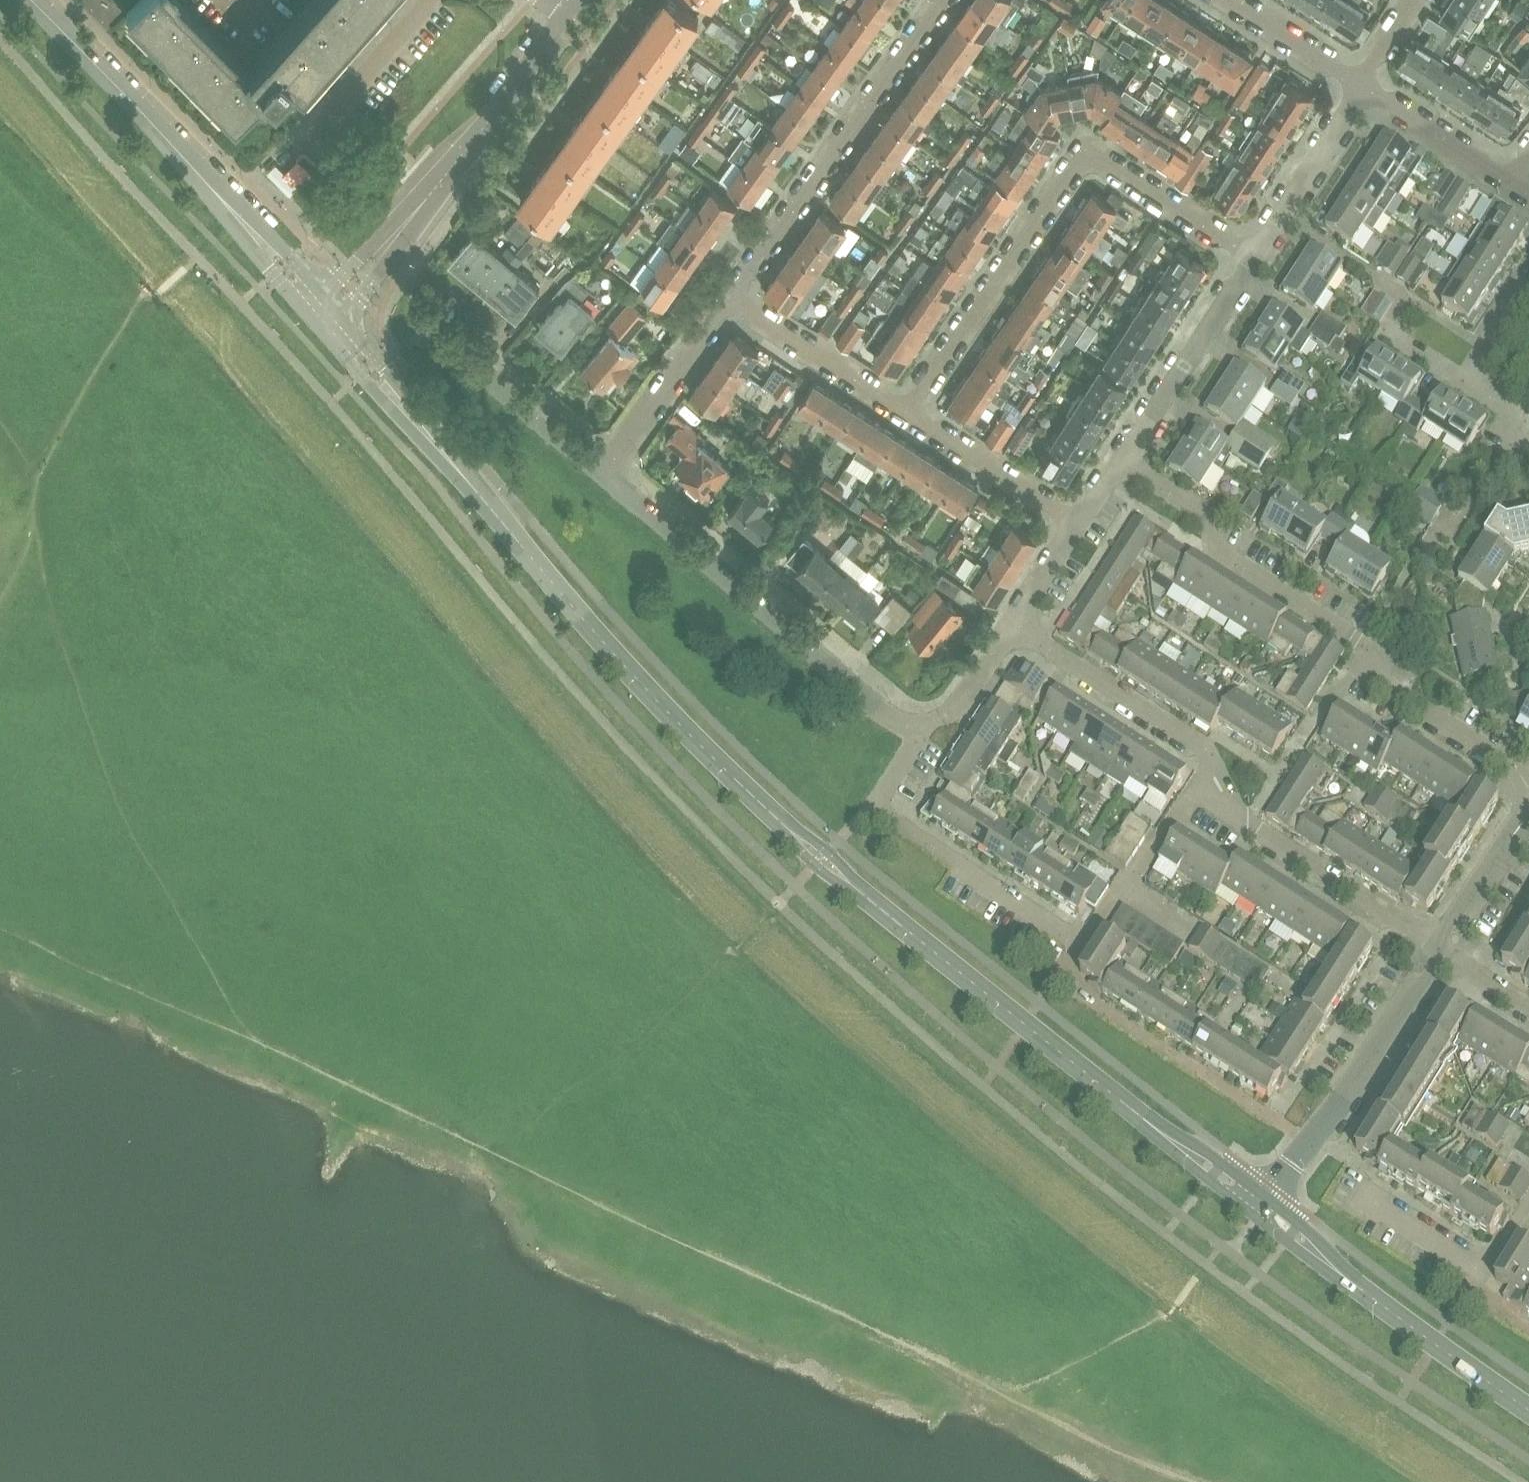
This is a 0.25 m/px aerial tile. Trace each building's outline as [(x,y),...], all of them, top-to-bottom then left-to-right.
[(247,74),(192,19),(173,0),(140,0),(126,13),(192,80),(233,122),(267,87),(272,91),(276,86),(277,87),(276,88),(276,89),(275,91),(275,92),(275,93),(275,96),(275,98),(276,99),(276,100),(277,101),(278,102),(279,103),(281,104),(289,94),(286,91),(296,79),(300,82),(373,0),(314,0),(247,74)] [(631,47),(663,70),(699,18),(674,0),(665,0),(631,47)] [(828,8),(835,0),(818,0),(828,8)] [(857,8),(858,7),(879,22),(893,3),(889,0),(846,0),(857,8)] [(974,0),(960,20),(984,37),(994,45),(1008,25),(1005,23),(998,17),(974,0)] [(974,0),(998,17),(1005,23),(1022,0),(974,0)] [(1060,7),(1069,13),(1074,5),(1066,0),(1064,0),(1060,7)] [(1123,14),(1132,0),(1105,0),(1104,1),(1123,14)] [(1123,14),(1132,20),(1130,24),(1139,29),(1158,0),(1132,0),(1123,14)] [(1165,0),(1158,0),(1139,29),(1148,34),(1150,31),(1160,38),(1179,9),(1165,0)] [(1316,12),(1323,0),(1297,0),(1316,12)] [(1334,24),(1348,0),(1323,0),(1316,12),(1334,24)] [(1358,2),(1359,0),(1348,0),(1334,24),(1353,36),(1370,10),(1358,2)] [(1468,31),(1481,11),(1463,0),(1450,0),(1441,14),(1468,31)] [(1481,11),(1488,0),(1463,0),(1481,11)] [(1527,4),(1521,0),(1517,0),(1514,5),(1523,11),(1527,4)] [(795,9),(787,3),(781,12),(789,18),(795,9)] [(1522,12),(1513,6),(1508,13),(1517,19),(1522,12)] [(858,7),(857,8),(843,27),(864,42),(879,22),(858,7)] [(1028,35),(1031,37),(1029,40),(1037,46),(1045,37),(1044,37),(1060,15),(1049,8),(1028,35)] [(1160,38),(1179,50),(1198,21),(1179,9),(1160,38)] [(782,28),(789,18),(781,12),(774,22),(782,28)] [(1412,37),(1396,63),(1414,75),(1447,25),(1429,13),(1422,23),(1432,29),(1423,44),(1412,37)] [(1071,36),(1078,26),(1072,22),(1073,21),(1065,16),(1057,27),(1071,36)] [(1094,17),(1087,27),(1094,32),(1101,22),(1094,17)] [(722,25),(713,18),(706,27),(715,34),(722,25)] [(960,20),(946,40),(970,57),(984,37),(960,20)] [(1179,50),(1197,61),(1215,33),(1198,21),(1179,50)] [(1362,23),(1354,36),(1362,41),(1370,28),(1362,23)] [(1414,75),(1432,87),(1449,60),(1439,54),(1455,30),(1447,25),(1414,75)] [(1525,26),(1523,25),(1516,34),(1523,40),(1528,33),(1528,30),(1525,26)] [(843,27),(829,47),(850,62),(864,42),(843,27)] [(767,33),(762,40),(767,44),(772,37),(773,37),(767,33)] [(1234,45),(1215,33),(1197,61),(1206,67),(1204,71),(1214,77),(1234,45)] [(1496,49),(1502,40),(1493,34),(1487,43),(1496,49)] [(1509,58),(1523,40),(1516,34),(1502,53),(1509,58)] [(1118,47),(1125,52),(1131,42),(1124,37),(1118,47)] [(946,40),(931,60),(955,77),(970,57),(946,40)] [(1460,67),(1449,60),(1432,87),(1450,98),(1484,45),(1477,41),(1460,67)] [(759,42),(751,53),(760,59),(767,49),(759,42)] [(1125,52),(1132,57),(1139,46),(1131,42),(1125,52)] [(1235,86),(1253,57),(1234,45),(1214,77),(1222,82),(1224,78),(1235,86)] [(1450,98),(1469,110),(1485,84),(1475,78),(1492,50),(1484,45),(1450,98)] [(626,121),(663,70),(631,47),(594,98),(626,121)] [(829,47),(815,67),(836,82),(850,62),(829,47)] [(1106,48),(1102,55),(1108,59),(1113,53),(1106,48)] [(1030,57),(1029,56),(1022,51),(1015,60),(1024,66),(1030,57)] [(738,71),(738,72),(751,81),(757,72),(753,69),(760,59),(751,53),(738,71)] [(1528,75),(1528,57),(1520,68),(1528,75)] [(715,87),(722,77),(697,58),(690,68),(715,87)] [(931,60),(917,80),(941,97),(955,77),(931,60)] [(1017,75),(1024,66),(1015,60),(1009,69),(1017,75)] [(1155,71),(1162,75),(1169,66),(1161,61),(1155,71)] [(1259,61),(1246,82),(1258,90),(1271,69),(1259,61)] [(1047,73),(1032,62),(1025,71),(1029,74),(1030,73),(1036,78),(1041,86),(1040,81),(1047,73)] [(1149,71),(1139,65),(1134,75),(1139,78),(1145,77),(1149,71)] [(1162,75),(1169,80),(1175,70),(1169,66),(1162,75)] [(815,67),(801,87),(822,102),(836,82),(815,67)] [(1075,114),(1090,111),(1097,77),(1099,68),(1068,74),(1069,83),(1070,83),(1075,114)] [(1516,73),(1511,70),(1503,81),(1509,85),(1516,73)] [(1027,95),(1034,100),(1026,112),(1060,134),(1061,134),(1053,128),(1061,117),(1042,88),(1041,86),(1036,78),(1030,73),(1029,74),(1023,83),(1031,89),(1027,95)] [(1516,73),(1509,85),(1507,88),(1506,89),(1486,121),(1505,133),(1522,107),(1512,101),(1516,94),(1528,103),(1528,84),(1516,73)] [(1100,122),(1102,123),(1122,93),(1099,77),(1097,77),(1090,111),(1092,110),(1103,118),(1100,122)] [(1158,95),(1163,88),(1164,86),(1153,78),(1147,88),(1158,95)] [(917,80),(903,100),(927,117),(941,97),(917,80)] [(1276,87),(1269,97),(1300,117),(1313,96),(1287,80),(1280,90),(1276,87)] [(730,82),(724,91),(732,97),(738,88),(730,82)] [(1192,95),(1199,100),(1206,89),(1208,86),(1200,82),(1192,95)] [(1246,82),(1234,100),(1246,108),(1258,90),(1246,82)] [(1061,117),(1075,114),(1070,83),(1069,83),(1042,88),(1061,117)] [(1469,110),(1486,121),(1506,89),(1507,88),(1501,84),(1496,91),(1485,84),(1469,110)] [(801,87),(787,106),(807,122),(822,102),(801,87)] [(1102,123),(1117,134),(1141,98),(1125,88),(1122,93),(1102,123)] [(1199,100),(1206,103),(1212,93),(1206,89),(1199,100)] [(717,101),(725,107),(732,97),(724,91),(717,101)] [(1003,98),(1001,96),(994,91),(987,100),(996,107),(1003,98)] [(1176,93),(1174,95),(1170,102),(1178,108),(1183,99),(1184,98),(1176,93)] [(1268,109),(1262,119),(1287,136),(1300,117),(1269,97),(1264,106),(1268,109)] [(589,172),(626,121),(594,98),(558,149),(589,172)] [(1117,134),(1132,144),(1148,119),(1140,113),(1147,102),(1141,98),(1117,134)] [(1183,99),(1178,108),(1184,112),(1190,102),(1183,99)] [(903,100),(889,120),(913,137),(920,126),(929,132),(935,123),(927,117),(903,100)] [(990,116),(996,107),(987,100),(980,109),(990,116)] [(717,101),(709,111),(710,111),(710,112),(717,117),(725,107),(717,101)] [(787,106),(772,126),(793,142),(807,122),(787,106)] [(1004,108),(999,115),(1008,120),(1012,114),(1004,108)] [(1132,144),(1148,154),(1171,118),(1174,113),(1166,108),(1156,124),(1148,119),(1132,144)] [(1228,109),(1221,120),(1230,126),(1237,115),(1228,109)] [(1024,110),(1014,125),(1050,150),(1060,134),(1026,112),(1024,110)] [(1202,110),(1201,111),(1196,119),(1209,127),(1215,118),(1202,110)] [(999,115),(992,125),(1001,131),(1008,120),(999,115)] [(1148,154),(1162,164),(1179,138),(1171,132),(1177,122),(1171,118),(1148,154)] [(1251,125),(1245,135),(1275,155),(1287,136),(1262,119),(1256,128),(1251,125)] [(889,120),(874,140),(898,157),(913,137),(889,120)] [(1221,120),(1216,128),(1225,134),(1230,126),(1221,120)] [(701,121),(695,131),(702,136),(703,136),(710,127),(701,121)] [(1021,140),(1016,148),(1040,164),(1050,150),(1014,125),(1009,132),(1021,140)] [(772,126),(758,146),(779,161),(793,142),(772,126)] [(1204,134),(1203,133),(1197,129),(1187,144),(1179,138),(1162,164),(1173,171),(1168,178),(1174,182),(1195,149),(1204,134)] [(688,140),(695,145),(696,146),(700,141),(703,136),(702,136),(695,131),(690,137),(688,140)] [(967,145),(974,136),(965,131),(958,139),(967,145)] [(986,133),(979,143),(988,150),(995,139),(986,133)] [(1380,144),(1373,155),(1410,179),(1426,154),(1415,147),(1411,153),(1381,133),(1376,141),(1380,144)] [(1244,146),(1238,156),(1264,173),(1275,155),(1245,135),(1240,143),(1244,146)] [(953,164),(967,145),(958,139),(948,154),(941,150),(937,155),(953,164)] [(874,140),(860,159),(884,177),(898,157),(874,140)] [(679,153),(687,159),(695,147),(687,142),(679,153)] [(979,143),(973,151),(981,156),(984,151),(986,152),(988,150),(979,143)] [(1214,153),(1201,145),(1200,145),(1194,155),(1207,164),(1214,153)] [(758,146),(744,166),(765,181),(779,161),(758,146)] [(999,147),(994,154),(1030,179),(1040,164),(1016,148),(1011,155),(999,147)] [(553,223),(589,172),(558,149),(521,200),(553,223)] [(1001,170),(996,177),(1020,194),(1030,179),(994,154),(989,162),(1001,170)] [(1189,192),(1207,164),(1194,155),(1176,184),(1189,192)] [(1361,164),(1357,170),(1398,197),(1410,179),(1373,155),(1366,167),(1361,164)] [(1228,162),(1221,172),(1251,192),(1264,173),(1238,156),(1232,165),(1228,162)] [(674,159),(665,171),(666,172),(674,177),(683,166),(675,160),(674,159)] [(860,159),(846,179),(870,197),(884,177),(860,159)] [(979,177),(963,165),(958,172),(1010,208),(1020,194),(996,177),(991,186),(979,177)] [(750,202),(765,181),(744,166),(729,186),(750,202)] [(936,170),(930,179),(938,185),(945,176),(936,170)] [(1345,188),(1385,214),(1396,197),(1397,198),(1398,197),(1357,170),(1352,178),(1357,180),(1350,191),(1345,188)] [(1457,179),(1445,171),(1431,193),(1444,201),(1457,179)] [(666,172),(659,181),(667,187),(674,177),(666,172)] [(953,180),(969,191),(981,199),(976,207),(1000,223),(1010,208),(958,172),(953,180)] [(1213,194),(1239,211),(1251,192),(1221,172),(1216,181),(1220,183),(1213,194)] [(855,217),(870,197),(846,179),(831,200),(855,217)] [(923,188),(932,194),(938,185),(930,179),(923,188)] [(1446,202),(1456,209),(1457,210),(1471,188),(1459,180),(1445,202),(1446,202)] [(659,181),(652,190),(660,196),(667,187),(659,181)] [(947,187),(954,192),(957,187),(951,183),(947,187)] [(947,187),(937,202),(946,208),(956,194),(953,193),(954,192),(947,187)] [(1345,198),(1338,209),(1372,232),(1385,214),(1345,188),(1341,196),(1345,198)] [(714,189),(699,210),(720,225),(735,205),(714,189)] [(1124,199),(1112,191),(1106,200),(1094,192),(1083,207),(1107,224),(1112,216),(1124,224),(1129,217),(1117,209),(1124,199)] [(1495,199),(1479,224),(1516,247),(1523,236),(1527,239),(1528,236),(1528,230),(1515,220),(1519,214),(1495,199)] [(910,225),(916,216),(915,215),(922,204),(916,200),(901,219),(910,225)] [(1456,209),(1446,202),(1445,202),(1444,201),(1437,213),(1433,219),(1445,227),(1456,209)] [(937,202),(931,210),(941,217),(947,209),(946,208),(937,202)] [(1421,211),(1433,219),(1437,213),(1424,205),(1421,211)] [(958,207),(954,213),(990,238),(1000,223),(976,207),(970,215),(958,207)] [(1083,207),(1073,222),(1108,247),(1113,240),(1102,232),(1107,224),(1083,207)] [(1352,245),(1364,227),(1372,233),(1372,232),(1338,209),(1331,221),(1326,218),(1321,225),(1352,245)] [(699,210),(685,230),(706,245),(720,225),(699,210)] [(638,211),(631,221),(638,226),(645,217),(638,211)] [(824,211),(809,231),(833,248),(847,227),(824,211)] [(1429,225),(1433,219),(1421,211),(1417,218),(1429,225)] [(961,229),(955,236),(980,253),(990,238),(954,213),(949,221),(961,229)] [(504,233),(521,246),(529,237),(536,228),(520,214),(504,233)] [(903,234),(910,225),(901,219),(895,228),(903,234)] [(1445,227),(1433,219),(1429,225),(1441,233),(1445,227)] [(631,221),(624,230),(631,235),(638,226),(631,221)] [(1073,222),(1063,237),(1087,254),(1092,246),(1103,254),(1108,247),(1073,222)] [(922,224),(917,231),(925,237),(930,230),(922,224)] [(1489,231),(1478,249),(1508,268),(1512,262),(1508,259),(1516,247),(1479,224),(1489,231)] [(1153,228),(1139,249),(1147,254),(1146,255),(1152,258),(1166,237),(1153,228)] [(685,230),(671,249),(692,265),(706,245),(685,230)] [(809,231),(795,251),(818,268),(833,248),(809,231)] [(917,231),(911,239),(919,245),(925,237),(917,231)] [(467,269),(487,286),(516,252),(509,245),(501,254),(476,233),(469,240),(470,241),(454,259),(466,269),(467,269)] [(938,236),(934,243),(969,268),(980,253),(955,236),(950,244),(938,236)] [(537,243),(529,237),(521,246),(516,252),(487,286),(506,302),(505,302),(517,313),(533,294),(540,287),(517,267),(537,243)] [(1063,237),(1053,252),(1088,277),(1093,270),(1081,262),(1087,254),(1063,237)] [(1395,247),(1396,248),(1396,247),(1407,255),(1411,248),(1399,240),(1395,247)] [(941,258),(936,266),(960,283),(969,268),(934,243),(929,250),(941,258)] [(1507,269),(1508,268),(1478,249),(1477,249),(1469,243),(1457,262),(1459,263),(1459,262),(1496,286),(1501,280),(1496,277),(1503,266),(1507,269)] [(874,257),(882,262),(883,262),(889,253),(877,245),(874,251),(877,253),(874,257)] [(1307,257),(1298,271),(1327,290),(1341,267),(1308,246),(1303,254),(1307,257)] [(1125,258),(1129,252),(1122,247),(1118,254),(1125,258)] [(1168,254),(1162,264),(1193,284),(1206,264),(1179,247),(1172,258),(1168,254)] [(1396,248),(1382,268),(1395,276),(1409,255),(1407,255),(1396,247),(1396,248)] [(671,249),(656,269),(677,285),(692,265),(671,249)] [(1139,249),(1132,259),(1140,265),(1146,255),(1147,254),(1139,249)] [(795,251),(781,271),(804,288),(818,268),(795,251)] [(1415,251),(1410,257),(1421,264),(1423,265),(1427,259),(1415,251)] [(610,252),(603,261),(610,266),(616,256),(610,252)] [(1053,252),(1042,267),(1078,292),(1088,277),(1053,252)] [(580,253),(573,259),(582,266),(588,260),(580,253)] [(901,253),(896,260),(908,268),(910,265),(906,262),(909,259),(901,253)] [(1120,265),(1125,258),(1118,254),(1113,260),(1120,265)] [(1409,256),(1396,277),(1408,284),(1410,290),(1414,293),(1419,285),(1411,280),(1421,264),(1410,257),(1409,256)] [(923,258),(914,272),(949,297),(960,283),(936,266),(935,266),(923,258)] [(896,260),(890,268),(898,274),(903,266),(907,269),(908,268),(896,260)] [(1492,293),(1496,286),(1459,262),(1459,263),(1447,280),(1454,285),(1480,301),(1487,291),(1492,293)] [(1160,276),(1154,285),(1181,303),(1193,284),(1162,264),(1156,273),(1160,276)] [(1042,267),(1032,282),(1068,307),(1073,300),(1061,292),(1066,284),(1078,292),(1042,267)] [(1098,284),(1105,288),(1115,274),(1105,267),(1095,282),(1098,284)] [(656,269),(642,290),(663,305),(677,285),(656,269)] [(766,291),(790,308),(804,288),(781,271),(766,291)] [(1313,312),(1314,310),(1327,290),(1298,271),(1290,284),(1285,282),(1280,290),(1313,312)] [(914,272),(904,287),(939,312),(949,297),(914,272)] [(885,274),(875,289),(882,294),(891,279),(885,274)] [(1125,280),(1120,277),(1117,275),(1112,284),(1120,289),(1125,280)] [(561,302),(540,326),(551,335),(548,338),(561,349),(570,339),(573,341),(584,329),(596,315),(580,301),(589,291),(589,290),(588,289),(578,281),(572,276),(567,279),(553,295),(561,302)] [(858,296),(865,287),(856,281),(850,290),(858,296)] [(1032,282),(1022,297),(1046,313),(1051,306),(1063,314),(1067,317),(1072,309),(1068,307),(1032,282)] [(1105,288),(1098,284),(1089,296),(1096,300),(1105,288)] [(1114,299),(1120,289),(1112,284),(1106,293),(1114,299)] [(1143,292),(1138,300),(1169,321),(1181,303),(1154,285),(1148,295),(1143,292)] [(1473,313),(1480,301),(1454,285),(1442,303),(1472,323),(1477,316),(1473,313)] [(904,287),(894,302),(929,327),(939,312),(904,287)] [(873,299),(889,310),(883,318),(919,342),(929,327),(894,302),(882,294),(875,289),(867,300),(871,303),(873,299)] [(852,306),(858,296),(850,290),(843,300),(852,306)] [(1367,315),(1379,323),(1393,302),(1380,294),(1367,315)] [(1022,297),(1012,312),(1048,337),(1052,330),(1040,322),(1046,313),(1022,297)] [(612,333),(583,368),(591,375),(590,380),(597,386),(602,384),(604,386),(616,373),(621,377),(639,356),(625,344),(648,316),(633,304),(630,300),(606,328),(612,333)] [(836,309),(844,315),(852,306),(843,300),(836,309)] [(1136,314),(1131,322),(1157,339),(1169,321),(1138,300),(1131,311),(1136,314)] [(827,337),(844,316),(826,302),(814,319),(822,326),(818,330),(827,337)] [(1303,326),(1270,305),(1265,313),(1269,316),(1260,330),(1289,349),(1299,356),(1312,337),(1329,348),(1336,337),(1315,324),(1309,334),(1302,329),(1303,326)] [(1085,318),(1089,312),(1083,307),(1078,314),(1085,319),(1085,318)] [(861,308),(854,318),(865,325),(871,315),(861,308)] [(1012,312),(1002,327),(1035,350),(1040,342),(1043,344),(1048,337),(1012,312)] [(1323,313),(1322,314),(1315,324),(1336,337),(1340,339),(1347,328),(1323,313)] [(1088,321),(1085,318),(1085,319),(1078,314),(1069,328),(1079,336),(1084,327),(1088,321)] [(1105,319),(1097,314),(1091,323),(1099,328),(1105,319)] [(836,342),(849,352),(867,327),(864,325),(865,325),(854,318),(853,318),(836,342)] [(883,318),(874,332),(909,356),(919,342),(883,318)] [(1119,329),(1113,338),(1145,358),(1157,339),(1131,322),(1124,332),(1119,329)] [(1002,327),(992,341),(1027,366),(1032,360),(1029,358),(1035,350),(1002,327)] [(1072,346),(1079,336),(1069,328),(1058,344),(1066,349),(1065,348),(1069,343),(1072,346)] [(1276,369),(1289,349),(1260,330),(1251,343),(1247,341),(1242,349),(1275,371),(1276,369)] [(893,376),(897,371),(899,372),(909,356),(874,332),(866,344),(877,352),(874,356),(888,365),(885,370),(893,376)] [(1081,332),(1076,341),(1086,347),(1092,339),(1081,332)] [(736,334),(721,354),(745,371),(759,351),(736,334)] [(1132,378),(1132,377),(1145,358),(1113,338),(1107,347),(1112,350),(1105,361),(1132,378)] [(992,341),(981,356),(1012,378),(1012,379),(1016,382),(1021,374),(1026,378),(1032,370),(1027,366),(992,341)] [(1056,364),(1066,349),(1058,344),(1048,359),(1056,364)] [(1359,379),(1381,393),(1400,363),(1386,355),(1389,350),(1380,345),(1366,368),(1355,360),(1344,377),(1342,381),(1353,389),(1359,379)] [(1074,349),(1068,358),(1075,363),(1081,354),(1074,349)] [(721,354),(707,374),(731,391),(730,392),(740,398),(753,379),(744,372),(745,371),(721,354)] [(981,356),(971,371),(1007,396),(1012,390),(1007,386),(1012,379),(1012,378),(981,356)] [(1046,380),(1056,364),(1048,359),(1038,374),(1046,380)] [(1097,363),(1096,364),(1090,374),(1094,377),(1089,386),(1116,403),(1129,383),(1097,363)] [(1381,393),(1401,406),(1395,417),(1406,424),(1421,402),(1410,395),(1424,373),(1416,368),(1413,372),(1400,363),(1381,393)] [(1265,385),(1232,364),(1227,372),(1231,374),(1222,389),(1251,407),(1265,385)] [(971,371),(961,386),(985,403),(990,396),(1002,404),(1010,409),(1005,417),(1016,425),(1026,410),(1019,405),(1019,404),(1007,397),(1007,396),(971,371)] [(1285,371),(1283,373),(1277,382),(1298,396),(1305,385),(1285,371)] [(774,393),(792,403),(793,404),(809,378),(799,372),(794,380),(786,374),(774,393)] [(707,374),(692,395),(716,412),(730,392),(731,391),(707,374)] [(1033,382),(1028,389),(1029,389),(1036,395),(1046,380),(1038,374),(1033,382)] [(1064,382),(1055,376),(1048,387),(1057,392),(1064,382)] [(799,404),(820,417),(835,395),(814,381),(799,404)] [(1277,382),(1271,392),(1270,393),(1291,407),(1298,396),(1277,382)] [(953,405),(948,413),(962,423),(967,415),(974,420),(974,419),(986,427),(991,419),(980,411),(985,403),(961,386),(950,403),(953,405)] [(1078,393),(1072,402),(1104,422),(1116,403),(1089,386),(1082,396),(1078,393)] [(1051,401),(1057,392),(1048,387),(1037,404),(1044,408),(1050,400),(1051,401)] [(1424,421),(1445,435),(1464,406),(1450,397),(1453,392),(1445,387),(1431,408),(1421,402),(1406,424),(1417,431),(1424,421)] [(1026,410),(1036,395),(1029,389),(1029,390),(1019,404),(1019,405),(1026,410)] [(1209,399),(1204,408),(1237,429),(1232,437),(1264,457),(1263,457),(1266,459),(1269,461),(1279,446),(1242,422),(1251,407),(1222,389),(1214,402),(1209,399)] [(855,408),(835,395),(820,417),(841,431),(855,408)] [(1467,401),(1464,406),(1445,435),(1467,449),(1489,415),(1481,410),(1480,410),(1467,401)] [(1070,415),(1065,423),(1092,441),(1104,422),(1072,402),(1066,412),(1070,415)] [(1246,417),(1263,427),(1271,413),(1255,403),(1246,417)] [(693,405),(687,413),(705,428),(711,421),(693,405)] [(860,443),(861,444),(876,422),(855,408),(841,431),(860,443)] [(777,410),(770,420),(778,426),(785,416),(777,410)] [(1036,417),(1028,412),(1022,421),(1021,422),(1036,431),(1030,427),(1036,417)] [(1000,450),(1016,425),(1002,416),(986,441),(1000,450)] [(772,435),(778,426),(770,420),(765,428),(772,435)] [(683,427),(680,425),(669,438),(684,451),(684,458),(677,467),(691,479),(687,486),(697,495),(704,490),(709,494),(730,469),(698,442),(703,435),(687,422),(683,427)] [(896,435),(876,422),(861,444),(860,443),(853,454),(862,459),(868,448),(882,457),(896,435)] [(1023,452),(1036,431),(1021,422),(1008,443),(1023,452)] [(1053,430),(1048,439),(1080,459),(1092,441),(1065,423),(1058,433),(1053,430)] [(1193,433),(1184,447),(1221,471),(1230,455),(1257,473),(1266,459),(1263,457),(1264,457),(1232,437),(1227,444),(1194,423),(1189,431),(1193,433)] [(1406,426),(1402,434),(1412,441),(1416,432),(1406,426)] [(761,434),(754,445),(761,450),(769,439),(761,434)] [(882,457),(903,470),(917,448),(896,435),(882,457)] [(1067,479),(1080,459),(1048,439),(1042,449),(1046,452),(1040,462),(1067,479)] [(1199,488),(1201,485),(1208,490),(1213,489),(1223,472),(1221,471),(1184,447),(1176,461),(1171,458),(1166,467),(1199,488)] [(903,470),(923,484),(937,461),(917,448),(903,470)] [(780,459),(789,465),(795,457),(786,451),(780,459)] [(789,465),(799,471),(804,463),(795,457),(789,465)] [(943,497),(944,497),(958,475),(937,461),(923,484),(936,492),(931,501),(937,505),(943,497)] [(808,481),(817,485),(825,472),(816,468),(808,481)] [(862,493),(870,482),(861,475),(853,486),(862,493)] [(979,488),(958,475),(944,497),(964,511),(979,488)] [(826,477),(821,485),(830,492),(836,484),(826,477)] [(1277,480),(1265,499),(1264,500),(1265,501),(1275,508),(1260,530),(1268,535),(1271,531),(1285,541),(1304,511),(1283,497),(1289,487),(1277,480)] [(744,494),(743,493),(729,511),(738,518),(735,521),(742,527),(744,524),(760,537),(762,536),(769,540),(781,526),(774,521),(775,520),(762,509),(770,499),(752,484),(744,494)] [(845,490),(836,484),(830,492),(840,498),(845,490)] [(1422,487),(1415,497),(1414,498),(1438,514),(1446,502),(1422,487)] [(1265,501),(1264,500),(1265,499),(1253,492),(1240,513),(1252,520),(1265,501)] [(857,495),(851,506),(871,519),(876,510),(867,504),(868,502),(857,495)] [(985,510),(990,502),(980,496),(976,504),(985,510)] [(1304,558),(1318,537),(1329,544),(1344,521),(1344,520),(1332,513),(1333,512),(1312,498),(1304,511),(1285,541),(1298,549),(1295,552),(1304,558)] [(1407,510),(1431,526),(1438,514),(1414,498),(1407,510)] [(1336,574),(1351,583),(1370,553),(1367,552),(1370,548),(1370,543),(1369,539),(1367,534),(1355,527),(1354,528),(1353,528),(1363,512),(1353,506),(1344,520),(1344,521),(1329,544),(1339,550),(1326,572),(1334,577),(1336,574)] [(871,519),(881,525),(886,516),(876,510),(871,519)] [(1528,517),(1508,522),(1498,516),(1484,539),(1514,557),(1528,554),(1528,517)] [(1136,518),(1117,547),(1137,560),(1143,550),(1153,557),(1166,537),(1136,518)] [(899,536),(907,525),(900,521),(897,525),(892,532),(899,536)] [(1015,524),(1001,545),(1023,559),(1037,538),(1015,524)] [(912,546),(917,537),(908,531),(902,539),(902,540),(912,546)] [(965,537),(957,532),(945,551),(953,556),(965,537)] [(841,546),(839,547),(846,553),(859,538),(852,533),(841,546)] [(917,537),(912,546),(921,552),(927,543),(917,537)] [(1195,555),(1166,537),(1153,557),(1163,563),(1157,574),(1175,586),(1195,555)] [(798,568),(820,586),(837,564),(828,557),(816,547),(805,538),(787,559),(798,568)] [(854,559),(860,551),(866,544),(859,538),(846,553),(847,553),(854,559)] [(1484,539),(1472,559),(1501,577),(1514,557),(1484,539)] [(932,560),(940,550),(931,544),(924,554),(932,560)] [(1001,545),(988,565),(1010,580),(1023,559),(1001,545)] [(1117,547),(1099,576),(1130,596),(1142,577),(1131,570),(1137,560),(1117,547)] [(1392,566),(1370,553),(1351,583),(1362,590),(1360,594),(1371,601),(1392,566)] [(1175,586),(1194,597),(1213,567),(1195,555),(1175,586)] [(1459,578),(1465,582),(1454,598),(1467,601),(1475,588),(1488,597),(1501,577),(1472,559),(1459,578)] [(859,582),(858,582),(846,572),(848,569),(840,563),(838,565),(837,564),(820,586),(841,603),(859,582)] [(874,563),(869,568),(876,575),(881,569),(880,568),(874,563)] [(974,587),(996,601),(1010,580),(988,565),(974,587)] [(1194,597),(1212,609),(1231,579),(1213,567),(1194,597)] [(980,615),(988,602),(944,573),(937,584),(958,598),(980,615)] [(1099,576),(1081,605),(1102,619),(1108,609),(1117,615),(1130,596),(1099,576)] [(1212,609),(1230,620),(1249,590),(1231,579),(1212,609)] [(880,600),(868,590),(859,582),(841,603),(863,621),(880,600)] [(907,591),(903,596),(912,603),(920,594),(912,586),(907,591)] [(966,612),(938,589),(905,628),(933,652),(966,612)] [(1230,620),(1248,632),(1267,602),(1249,590),(1230,620)] [(1160,607),(1164,602),(1153,597),(1156,614),(1159,610),(1160,607)] [(1470,614),(1467,601),(1454,598),(1458,616),(1451,618),(1465,678),(1511,668),(1507,650),(1495,653),(1486,611),(1470,614)] [(1287,614),(1267,602),(1248,632),(1267,644),(1287,614)] [(1061,635),(1092,654),(1105,634),(1096,628),(1102,619),(1081,605),(1061,635)] [(1160,608),(1157,614),(1163,618),(1167,612),(1160,608)] [(1168,622),(1176,627),(1182,616),(1175,612),(1168,622)] [(1315,633),(1287,614),(1267,644),(1287,657),(1293,646),(1303,652),(1315,633)] [(1377,620),(1368,614),(1360,627),(1368,632),(1377,620)] [(1176,627),(1183,631),(1189,621),(1182,616),(1176,627)] [(1150,623),(1143,619),(1139,624),(1147,629),(1150,623)] [(1114,640),(1105,634),(1092,654),(1119,672),(1139,641),(1121,630),(1114,640)] [(1119,672),(1139,684),(1159,654),(1147,647),(1153,637),(1144,632),(1139,641),(1119,672)] [(1344,651),(1315,633),(1303,652),(1312,658),(1306,668),(1325,681),(1344,651)] [(1205,646),(1212,650),(1218,640),(1211,635),(1205,646)] [(1212,650),(1219,655),(1226,644),(1218,640),(1212,650)] [(1171,645),(1166,654),(1183,664),(1188,656),(1171,645)] [(1139,684),(1157,696),(1177,666),(1159,654),(1139,684)] [(1248,658),(1241,668),(1248,673),(1255,663),(1248,658)] [(1018,663),(999,694),(1020,707),(1028,712),(1035,701),(1048,682),(1018,663)] [(1157,696),(1176,708),(1195,677),(1177,666),(1157,696)] [(1277,692),(1306,711),(1325,681),(1306,668),(1299,678),(1290,672),(1277,692)] [(1238,675),(1233,682),(1239,686),(1244,678),(1238,675)] [(1176,708),(1194,719),(1213,689),(1195,677),(1176,708)] [(1078,702),(1048,682),(1035,701),(1045,708),(1038,719),(1047,725),(1044,729),(1055,736),(1057,732),(1058,732),(1078,702)] [(1194,719),(1212,731),(1238,691),(1236,690),(1230,700),(1213,689),(1194,719)] [(1212,731),(1215,727),(1218,721),(1236,733),(1256,702),(1238,691),(1212,731)] [(1014,717),(1020,707),(999,694),(980,723),(1011,742),(1023,723),(1014,717)] [(1058,732),(1077,744),(1096,713),(1078,702),(1058,732)] [(1267,709),(1256,702),(1236,733),(1255,744),(1274,714),(1273,713),(1276,707),(1270,703),(1267,709)] [(1321,735),(1334,743),(1330,748),(1337,753),(1341,748),(1340,748),(1360,718),(1340,706),(1321,735)] [(1521,719),(1528,725),(1528,706),(1521,719)] [(1071,753),(1089,765),(1114,725),(1096,713),(1077,744),(1071,753)] [(1293,726),(1274,714),(1255,744),(1273,756),(1293,726)] [(1378,730),(1360,718),(1340,748),(1341,748),(1359,760),(1378,730)] [(980,723),(968,741),(999,761),(998,761),(1006,766),(1018,747),(1011,742),(980,723)] [(1089,765),(1107,777),(1133,737),(1114,725),(1089,765)] [(1359,760),(1377,771),(1378,772),(1385,762),(1383,762),(1396,742),(1395,741),(1378,730),(1359,760)] [(1402,731),(1399,736),(1395,741),(1396,742),(1383,762),(1385,762),(1401,773),(1421,743),(1402,731)] [(1125,788),(1131,779),(1151,748),(1133,737),(1107,777),(1125,788)] [(987,779),(998,761),(999,761),(968,741),(957,759),(987,779)] [(1401,773),(1419,785),(1439,755),(1421,743),(1401,773)] [(1131,779),(1149,791),(1169,760),(1151,748),(1131,779)] [(1419,785),(1437,797),(1457,767),(1439,755),(1419,785)] [(1322,795),(1334,776),(1335,775),(1305,756),(1286,785),(1305,798),(1311,788),(1322,795)] [(987,779),(957,759),(944,778),(975,798),(987,779)] [(1188,772),(1169,760),(1149,791),(1168,803),(1188,772)] [(1045,776),(1048,778),(1053,781),(1059,771),(1052,766),(1045,776)] [(1457,809),(1476,779),(1457,767),(1437,797),(1457,809)] [(1036,784),(1041,777),(1030,770),(1026,777),(1036,784)] [(1066,775),(1059,771),(1053,781),(1060,786),(1066,775)] [(1032,790),(1036,784),(1026,777),(1022,784),(1032,790)] [(1427,911),(1445,883),(1498,800),(1486,792),(1490,787),(1480,781),(1454,823),(1450,820),(1442,833),(1437,829),(1427,844),(1433,847),(1425,859),(1429,861),(1403,902),(1413,908),(1416,904),(1427,911)] [(924,811),(934,817),(932,819),(951,831),(971,801),(942,782),(937,789),(947,796),(942,804),(935,800),(924,811)] [(1022,784),(1018,790),(1028,797),(1032,790),(1022,784)] [(1309,815),(1299,808),(1305,798),(1286,785),(1267,815),(1297,834),(1309,815)] [(1364,806),(1405,833),(1418,813),(1377,786),(1364,806)] [(1096,794),(1088,789),(1081,800),(1089,805),(1096,794)] [(1024,803),(1028,797),(1018,790),(1013,797),(1024,803)] [(1103,798),(1096,794),(1089,805),(1096,809),(1103,798)] [(951,831),(970,843),(989,813),(971,801),(951,831)] [(1012,802),(1007,810),(1014,814),(1020,807),(1012,802)] [(1319,821),(1309,815),(1297,834),(1324,851),(1343,822),(1326,811),(1319,821)] [(970,843),(988,855),(1008,825),(989,813),(970,843)] [(1030,813),(1029,815),(1023,824),(1031,829),(1038,818),(1030,813)] [(1146,837),(1152,828),(1152,827),(1132,813),(1125,824),(1146,837)] [(1045,822),(1038,818),(1031,829),(1038,833),(1045,822)] [(1324,851),(1343,863),(1362,833),(1343,822),(1324,851)] [(1139,847),(1146,837),(1125,824),(1118,834),(1139,847)] [(988,855),(1006,866),(1026,836),(1008,825),(988,855)] [(1098,829),(1088,844),(1100,852),(1110,836),(1098,829)] [(1178,829),(1159,859),(1172,868),(1168,875),(1173,879),(1197,841),(1178,829)] [(1343,863),(1361,875),(1380,845),(1384,838),(1378,833),(1373,841),(1362,833),(1343,863)] [(1133,857),(1139,847),(1118,834),(1112,844),(1133,857)] [(1006,866),(1025,878),(1044,848),(1026,836),(1006,866)] [(1067,836),(1066,837),(1060,847),(1067,852),(1074,841),(1067,836)] [(1081,846),(1074,841),(1067,852),(1074,856),(1081,846)] [(1216,853),(1197,841),(1173,879),(1174,879),(1170,884),(1177,888),(1184,876),(1196,883),(1216,853)] [(1126,867),(1133,857),(1112,844),(1105,854),(1126,867)] [(1361,875),(1380,887),(1399,857),(1380,845),(1361,875)] [(1025,878),(1043,890),(1062,860),(1044,848),(1025,878)] [(1240,855),(1237,860),(1234,865),(1216,853),(1196,883),(1215,895),(1241,855),(1240,855)] [(1223,885),(1240,896),(1259,867),(1241,855),(1215,895),(1216,896),(1223,885)] [(1418,870),(1399,857),(1380,887),(1400,899),(1418,870)] [(1043,890),(1061,901),(1081,871),(1062,860),(1043,890)] [(1118,886),(1122,873),(1102,866),(1097,879),(1118,886)] [(1240,896),(1258,908),(1277,879),(1259,867),(1240,896)] [(1096,911),(1110,890),(1100,884),(1081,871),(1061,901),(1080,914),(1087,904),(1096,911)] [(1295,891),(1277,879),(1258,908),(1277,920),(1295,891)] [(1314,902),(1295,891),(1277,920),(1270,930),(1289,942),(1295,931),(1314,902)] [(1332,914),(1314,902),(1295,931),(1313,943),(1332,914)] [(1110,925),(1120,931),(1134,911),(1123,905),(1110,925)] [(1120,931),(1130,938),(1144,918),(1134,911),(1120,931)] [(1333,956),(1351,927),(1332,914),(1313,943),(1333,956)] [(1130,938),(1132,939),(1140,945),(1154,924),(1144,918),(1130,938)] [(1502,963),(1515,971),(1512,975),(1521,981),(1528,968),(1528,921),(1502,963)] [(1164,931),(1154,924),(1140,945),(1150,951),(1164,931)] [(1189,947),(1257,990),(1270,970),(1201,927),(1189,947)] [(1356,929),(1306,1005),(1305,1008),(1326,1021),(1374,947),(1361,938),(1364,934),(1356,929)] [(1174,937),(1164,931),(1150,951),(1161,958),(1174,937)] [(1106,933),(1093,952),(1114,966),(1124,951),(1131,956),(1137,947),(1130,942),(1127,947),(1106,933)] [(1171,964),(1180,949),(1184,943),(1174,937),(1161,958),(1171,964)] [(1271,953),(1261,947),(1256,954),(1266,960),(1271,953)] [(1090,984),(1098,990),(1114,966),(1093,952),(1080,971),(1093,979),(1090,984)] [(1122,962),(1103,992),(1121,1004),(1141,974),(1122,962)] [(1158,986),(1141,974),(1121,1004),(1139,1016),(1158,986)] [(1307,974),(1303,981),(1311,987),(1316,979),(1307,974)] [(1228,979),(1219,992),(1229,999),(1238,985),(1228,979)] [(1177,997),(1158,986),(1139,1016),(1157,1027),(1177,997)] [(1176,1040),(1196,1009),(1177,997),(1157,1027),(1176,1040)] [(1449,999),(1356,1149),(1378,1162),(1400,1125),(1405,1128),(1412,1116),(1417,1119),(1427,1104),(1422,1100),(1435,1079),(1440,1082),(1450,1067),(1444,1063),(1452,1052),(1448,1050),(1474,1008),(1465,1003),(1462,1008),(1449,999)] [(1267,1012),(1283,1022),(1313,1042),(1326,1021),(1305,1008),(1296,1002),(1289,1012),(1274,1002),(1267,1012)] [(1215,1022),(1196,1009),(1176,1040),(1196,1052),(1210,1031),(1215,1022)] [(1478,1010),(1459,1041),(1479,1053),(1498,1022),(1478,1010)] [(1283,1022),(1272,1039),(1302,1059),(1313,1042),(1283,1022)] [(1479,1053),(1497,1065),(1517,1034),(1498,1022),(1479,1053)] [(1235,1023),(1231,1033),(1238,1037),(1243,1028),(1235,1023)] [(1288,1081),(1210,1031),(1196,1052),(1269,1099),(1277,1086),(1282,1090),(1288,1081)] [(1355,1055),(1363,1045),(1349,1034),(1341,1044),(1355,1055)] [(1516,1077),(1528,1056),(1528,1042),(1517,1034),(1497,1065),(1516,1077)] [(1290,1077),(1302,1059),(1272,1039),(1260,1058),(1290,1077)] [(1516,1077),(1528,1085),(1528,1056),(1516,1077)] [(1497,1147),(1510,1126),(1475,1104),(1463,1125),(1497,1147)] [(1512,1108),(1506,1116),(1515,1122),(1521,1113),(1512,1108)] [(1491,1239),(1498,1229),(1499,1226),(1504,1228),(1513,1215),(1494,1203),(1490,1208),(1468,1194),(1471,1190),(1460,1182),(1462,1178),(1454,1173),(1462,1159),(1455,1155),(1444,1173),(1432,1165),(1429,1169),(1392,1147),(1379,1169),(1491,1239)] [(1471,1149),(1465,1159),(1475,1165),(1481,1155),(1471,1149)] [(1521,1201),(1528,1189),(1528,1177),(1499,1159),(1486,1180),(1521,1201)] [(1528,1245),(1520,1239),(1507,1258),(1528,1272),(1528,1245)] [(1509,1287),(1510,1286),(1527,1296),(1528,1293),(1528,1272),(1507,1258),(1495,1278),(1509,1287)] [(1523,1309),(1528,1313),(1528,1293),(1527,1296),(1510,1286),(1509,1287),(1503,1296),(1523,1309)]
